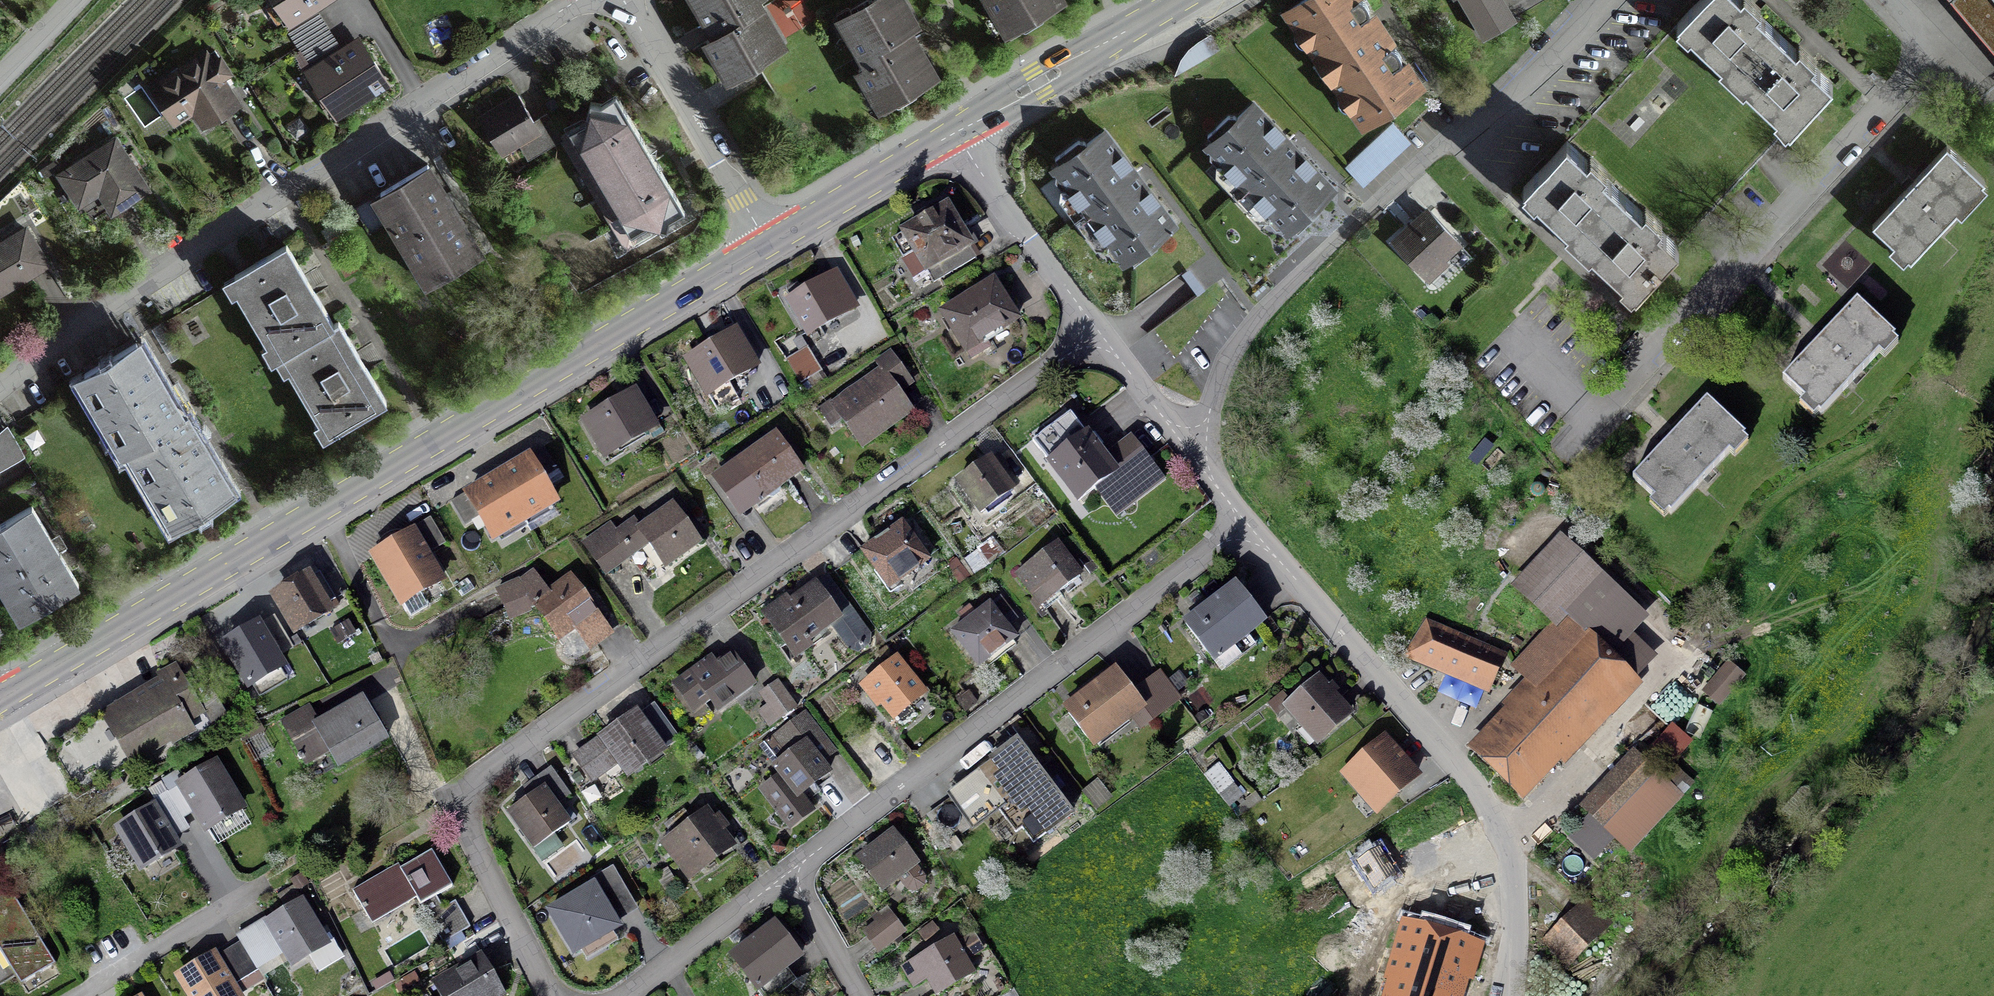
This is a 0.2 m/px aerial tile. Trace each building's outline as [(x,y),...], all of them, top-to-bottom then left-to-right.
[(290,22),(282,27),(297,50),(312,72),(310,73),(337,114),(386,83),(372,62),(368,64),(363,58),(355,44),(341,53),(327,30),(312,8),(324,0),(276,0),(290,22)] [(704,9),(699,12),(708,26),(710,25),(713,29),(716,35),(705,41),(714,56),(718,53),(731,76),(756,62),(754,59),(782,43),(771,25),(768,26),(758,10),(755,11),(750,2),(753,0),(698,0),(704,9)] [(870,83),(884,106),(908,92),(906,89),(934,73),(923,55),(920,56),(910,40),(907,42),(905,37),(902,32),(914,25),(904,9),(906,7),(902,0),(877,0),(868,5),(866,2),(842,17),(856,40),(851,42),(860,57),(863,55),(868,65),(857,71),(866,86),(870,83)] [(997,8),(1010,31),(1035,16),(1033,14),(1056,0),(986,0),(992,11),(997,8)] [(1306,0),(1305,0),(1285,13),(1298,32),(1304,28),(1313,40),(1306,44),(1317,60),(1320,58),(1334,79),(1331,81),(1341,96),(1348,92),(1356,104),(1350,108),(1362,127),(1383,113),(1379,107),(1395,96),(1400,102),(1420,88),(1406,67),(1403,69),(1400,65),(1398,54),(1391,49),(1386,51),(1365,20),(1368,17),(1366,8),(1357,0),(1318,0),(1310,6),(1306,0)] [(1482,38),(1513,20),(1501,0),(1458,0),(1482,38)] [(1732,76),(1789,128),(1831,83),(1809,63),(1801,71),(1794,64),(1787,58),(1795,50),(1775,31),(1755,13),(1748,21),(1741,15),(1734,8),(1741,0),(1699,0),(1677,24),(1732,76)] [(1993,44),(1993,0),(1956,0),(1993,44)] [(1187,50),(1180,61),(1173,77),(1184,71),(1219,50),(1210,35),(1197,43),(1187,50)] [(211,65),(205,56),(150,91),(165,114),(186,100),(204,128),(238,106),(220,79),(229,74),(219,60),(211,65)] [(683,212),(648,153),(614,96),(608,99),(599,105),(589,102),(584,122),(568,132),(629,235),(645,226),(665,231),(668,221),(678,215),(683,212)] [(517,97),(479,120),(499,154),(538,131),(548,148),(560,140),(545,115),(532,123),(517,97)] [(1227,117),(1206,137),(1209,140),(1209,144),(1206,147),(1209,151),(1208,159),(1215,166),(1223,166),(1268,214),(1268,223),(1274,230),(1283,230),(1286,233),(1289,230),(1293,230),(1296,234),(1317,214),(1317,208),(1316,205),(1332,190),(1252,104),(1236,120),(1233,117),(1227,117)] [(1391,125),(1344,168),(1361,186),(1407,143),(1391,125)] [(1173,226),(1103,132),(1085,145),(1083,143),(1077,142),(1054,159),(1056,163),(1056,167),(1052,170),(1055,173),(1054,182),(1059,189),(1068,190),(1107,243),(1106,251),(1111,259),(1120,260),(1122,264),(1126,261),(1130,262),(1133,265),(1156,248),(1157,242),(1155,239),(1173,226)] [(147,191),(115,142),(60,177),(74,198),(94,186),(112,214),(147,191)] [(1677,247),(1620,195),(1564,144),(1523,189),(1545,209),(1553,201),(1560,207),(1567,214),(1559,222),(1578,240),(1599,259),(1606,251),(1613,257),(1620,264),(1612,272),(1635,293),(1677,247)] [(1872,225),(1909,260),(1983,182),(1945,147),(1909,186),(1872,225)] [(422,271),(425,269),(433,282),(479,254),(426,165),(353,209),(368,234),(391,221),(395,226),(392,228),(408,254),(410,252),(422,271)] [(933,284),(974,260),(945,211),(931,219),(930,217),(917,225),(918,227),(891,242),(913,280),(926,272),(933,284)] [(1456,243),(1428,213),(1394,244),(1422,274),(1456,243)] [(45,264),(24,230),(0,245),(0,292),(45,264)] [(337,322),(332,325),(309,286),(285,246),(233,276),(236,281),(230,285),(275,361),(279,358),(318,423),(324,419),(333,434),(385,403),(361,362),(337,322)] [(791,302),(789,303),(808,336),(853,309),(834,277),(803,295),(797,286),(785,293),(791,302)] [(991,284),(942,315),(970,360),(987,349),(982,341),(1014,321),(991,284)] [(1893,338),(1856,303),(1819,342),(1782,381),(1819,416),(1893,338)] [(734,334),(687,363),(707,396),(754,367),(734,334)] [(124,454),(133,449),(146,471),(141,474),(161,506),(166,504),(178,525),(230,495),(208,458),(184,417),(179,420),(158,384),(135,344),(83,375),(84,376),(80,378),(92,399),(91,399),(124,454)] [(806,349),(785,362),(800,386),(821,373),(806,349)] [(831,407),(861,448),(909,413),(891,388),(905,378),(889,355),(875,365),(880,372),(831,407)] [(652,428),(632,395),(585,423),(604,457),(652,428)] [(1670,515),(1743,437),(1706,402),(1669,441),(1632,480),(1670,515)] [(1103,461),(1068,416),(1032,443),(1077,502),(1094,489),(1115,516),(1161,481),(1130,440),(1103,461)] [(23,455),(5,425),(0,429),(0,468),(23,455)] [(780,487),(800,473),(775,438),(758,450),(757,448),(747,454),(749,457),(714,482),(739,517),(762,500),(771,501),(778,496),(780,487)] [(531,453),(498,472),(525,517),(558,498),(531,453)] [(988,460),(957,483),(979,515),(1011,492),(988,460)] [(498,472),(466,491),(492,536),(525,517),(498,472)] [(12,593),(26,615),(76,586),(30,507),(0,525),(0,580),(9,595),(12,593)] [(609,526),(582,546),(603,575),(647,544),(663,567),(696,543),(672,509),(639,532),(632,522),(615,535),(609,526)] [(874,544),(861,554),(887,590),(927,562),(900,525),(887,535),(886,533),(873,543),(874,544)] [(1511,589),(1552,627),(1556,631),(1569,618),(1587,635),(1589,633),(1637,678),(1658,656),(1635,635),(1651,618),(1562,535),(1511,589)] [(411,538),(376,558),(402,603),(437,583),(411,538)] [(1016,576),(1040,608),(1079,578),(1055,547),(1016,576)] [(307,581),(306,578),(273,598),(294,633),(327,614),(323,607),(334,601),(318,574),(307,581)] [(528,612),(534,608),(557,639),(578,624),(594,646),(609,635),(569,580),(548,596),(533,574),(520,583),(519,582),(497,596),(514,623),(529,613),(528,612)] [(814,585),(787,605),(790,610),(776,620),(778,623),(771,628),(793,659),(809,648),(806,643),(839,619),(814,585)] [(1213,661),(1263,623),(1236,588),(1186,626),(1213,661)] [(952,634),(978,668),(1015,640),(989,606),(952,634)] [(1505,708),(1466,750),(1524,804),(1562,763),(1566,767),(1644,684),(1637,678),(1589,633),(1587,635),(1569,618),(1556,631),(1552,627),(1512,669),(1525,681),(1502,705),(1505,708)] [(259,619),(218,644),(247,692),(288,668),(259,619)] [(1428,629),(1412,655),(1489,688),(1502,660),(1428,629)] [(691,712),(708,700),(717,712),(752,687),(730,656),(709,671),(704,664),(689,675),(689,674),(672,686),(691,712)] [(892,718),(922,694),(896,662),(862,689),(876,706),(880,703),(892,718)] [(1718,704),(1740,678),(1727,667),(1705,693),(1718,704)] [(174,670),(158,679),(164,690),(107,724),(104,719),(46,754),(74,801),(132,766),(130,762),(167,739),(168,742),(190,729),(185,722),(203,712),(212,727),(226,718),(205,684),(189,694),(186,689),(190,686),(185,678),(181,680),(174,670)] [(1157,675),(1132,695),(1115,674),(1065,712),(1092,747),(1141,710),(1151,722),(1178,702),(1157,675)] [(1348,715),(1318,681),(1287,708),(1304,727),(1296,733),(1308,747),(1316,741),(1317,742),(1348,715)] [(762,695),(780,719),(791,710),(774,686),(762,695)] [(383,742),(384,741),(361,700),(344,710),(343,708),(335,712),(336,714),(315,726),(306,711),(281,725),(298,756),(295,757),(298,761),(300,760),(304,766),(328,753),(337,768),(338,768),(337,767),(383,741),(383,742)] [(605,730),(608,734),(573,759),(590,783),(604,773),(598,765),(611,756),(627,777),(662,752),(634,714),(615,728),(612,724),(605,730)] [(782,779),(763,794),(787,826),(808,810),(797,797),(827,774),(807,749),(822,738),(805,716),(776,738),(789,756),(773,768),(782,779)] [(1036,772),(1015,744),(978,772),(982,778),(927,817),(946,845),(971,828),(965,820),(997,798),(999,800),(999,801),(1003,806),(997,811),(1014,834),(1021,830),(1032,845),(1070,816),(1037,772),(1036,772)] [(1413,778),(1383,744),(1352,771),(1382,805),(1413,778)] [(1626,851),(1677,797),(1634,755),(1582,810),(1626,851)] [(245,809),(215,762),(177,786),(208,833),(245,809)] [(523,790),(529,799),(507,815),(532,850),(567,825),(554,807),(568,797),(550,771),(523,790)] [(175,848),(152,809),(117,830),(141,869),(175,848)] [(676,862),(689,879),(731,847),(720,832),(726,828),(717,816),(711,821),(705,813),(668,841),(681,858),(676,862)] [(913,864),(892,837),(861,861),(881,888),(896,877),(908,891),(915,892),(922,887),(923,879),(912,865),(913,864)] [(1374,891),(1395,878),(1378,850),(1357,863),(1374,891)] [(391,876),(388,872),(345,897),(346,898),(353,894),(368,919),(369,918),(399,900),(402,905),(415,898),(442,944),(469,928),(454,902),(442,909),(435,897),(450,888),(430,853),(391,876)] [(574,958),(623,929),(595,882),(546,910),(574,958)] [(54,966),(5,886),(0,889),(0,954),(20,987),(54,966)] [(307,948),(321,940),(299,904),(267,924),(292,964),(310,953),(307,948)] [(1569,918),(1572,921),(1570,924),(1565,928),(1554,940),(1548,946),(1564,962),(1582,945),(1588,939),(1592,943),(1605,929),(1582,905),(1569,918)] [(899,931),(889,919),(867,936),(877,949),(899,931)] [(1393,995),(1452,995),(1468,942),(1415,925),(1393,995)] [(773,927),(733,959),(761,995),(774,995),(790,984),(780,972),(797,959),(773,927)] [(936,995),(971,974),(951,941),(918,961),(923,970),(921,971),(936,995)] [(178,978),(189,995),(236,995),(212,957),(178,978)] [(504,995),(481,957),(433,985),(440,995),(503,995),(504,995)]
